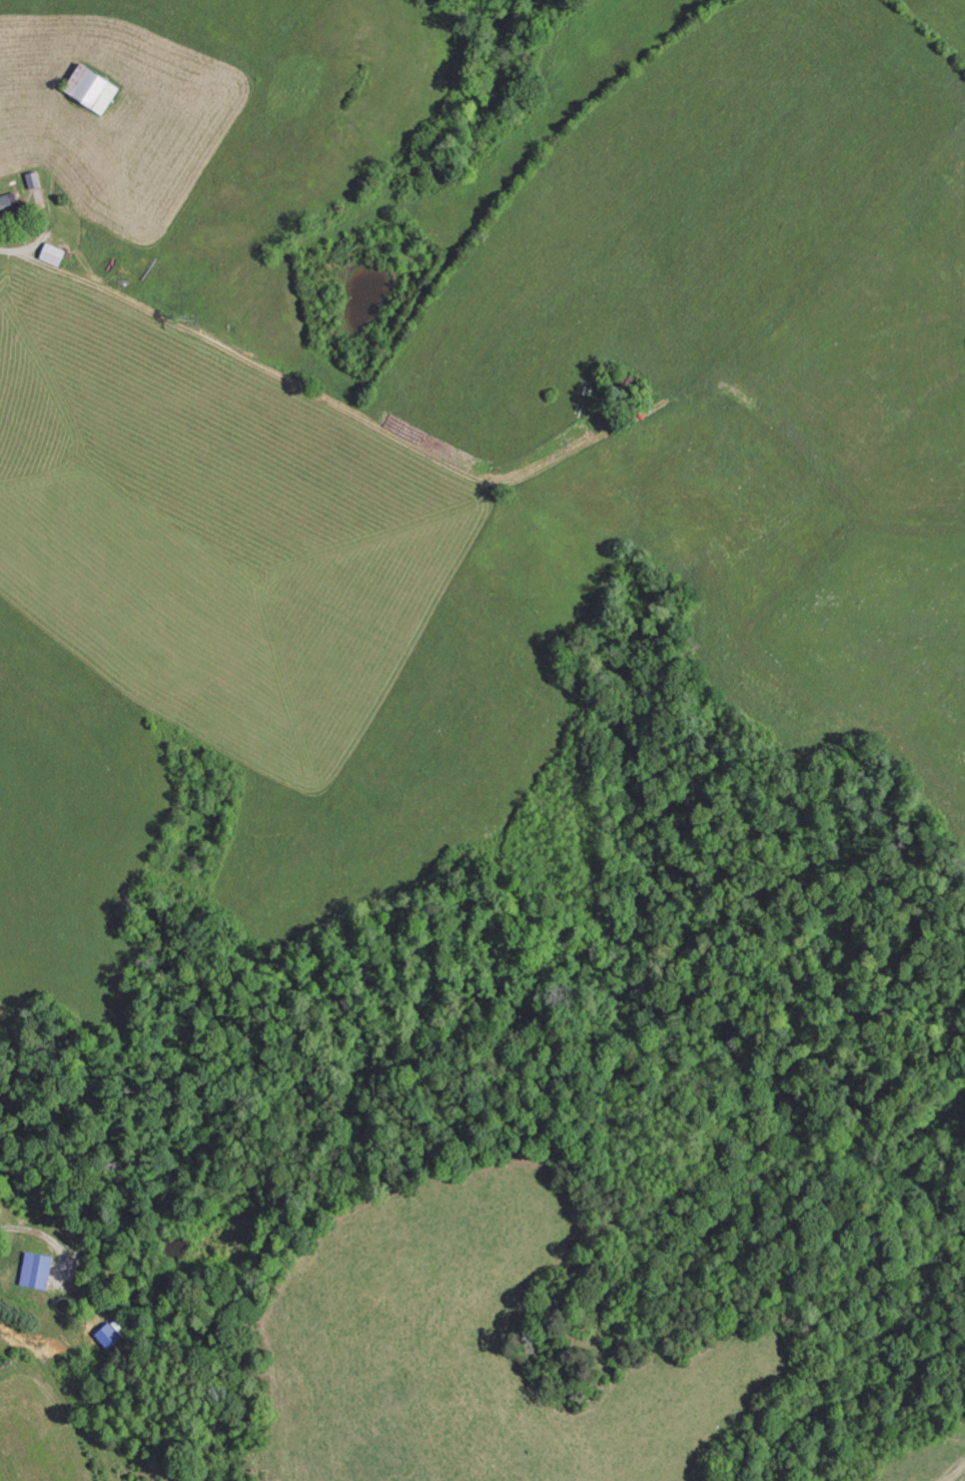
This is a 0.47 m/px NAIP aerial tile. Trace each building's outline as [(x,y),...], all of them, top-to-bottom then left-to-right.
[(101,115),(118,87),(78,62),(61,90),(101,115)] [(18,209),(13,193),(0,197),(0,214),(18,209)] [(57,267),(64,250),(44,242),(38,259),(57,267)] [(19,1286),(46,1291),(53,1258),(25,1253),(19,1286)] [(94,1336),(108,1352),(123,1338),(109,1322),(94,1336)]
